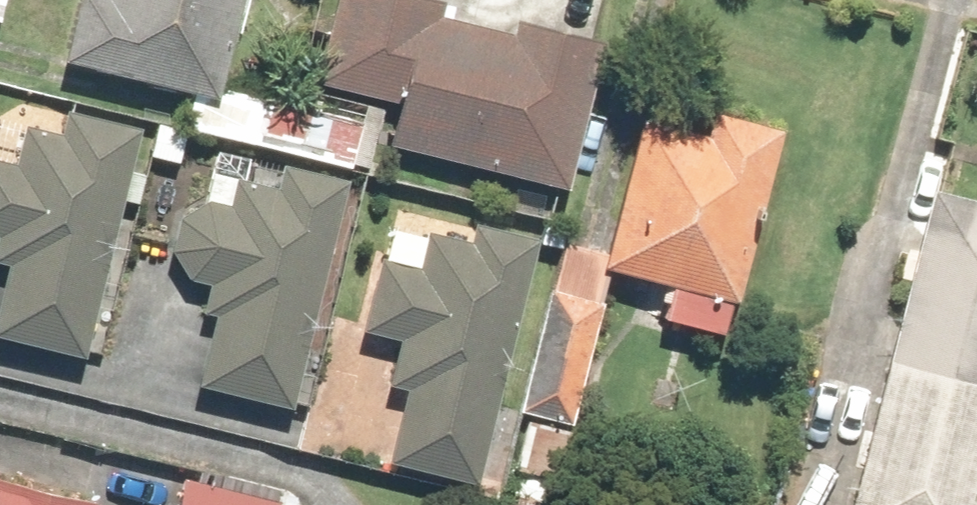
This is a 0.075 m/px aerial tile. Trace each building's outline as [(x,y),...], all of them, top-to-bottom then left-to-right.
[(225,77),(246,0),(84,0),(71,48),(196,81),(186,120),(255,139),(269,88),(225,77)] [(609,26),(528,12),(524,37),(443,23),(447,0),(339,0),(323,89),(398,102),(391,143),(582,177),(609,26)] [(682,275),(741,290),(785,123),(724,107),(717,134),(652,118),(616,257),(682,275)] [(34,123),(27,159),(0,154),(0,224),(4,225),(0,242),(0,259),(22,264),(8,332),(98,351),(145,130),(73,115),(70,130),(34,123)] [(309,404),(352,174),(251,155),(248,173),(223,168),(218,196),(213,195),(187,212),(181,245),(199,274),(220,279),(201,384),(309,404)] [(942,185),(859,504),(976,504),(976,195),(942,185)] [(376,323),(408,330),(398,380),(413,383),(397,461),(484,480),(535,233),(486,223),(482,241),(441,233),(434,266),(390,257),(376,323)] [(525,408),(538,412),(523,467),(566,479),(582,423),(572,420),(618,260),(571,247),(525,408)] [(741,290),(682,275),(671,316),(730,331),(741,290)] [(100,488),(0,469),(0,504),(97,504),(100,488)] [(197,470),(187,504),(288,504),(291,495),(197,470)]
